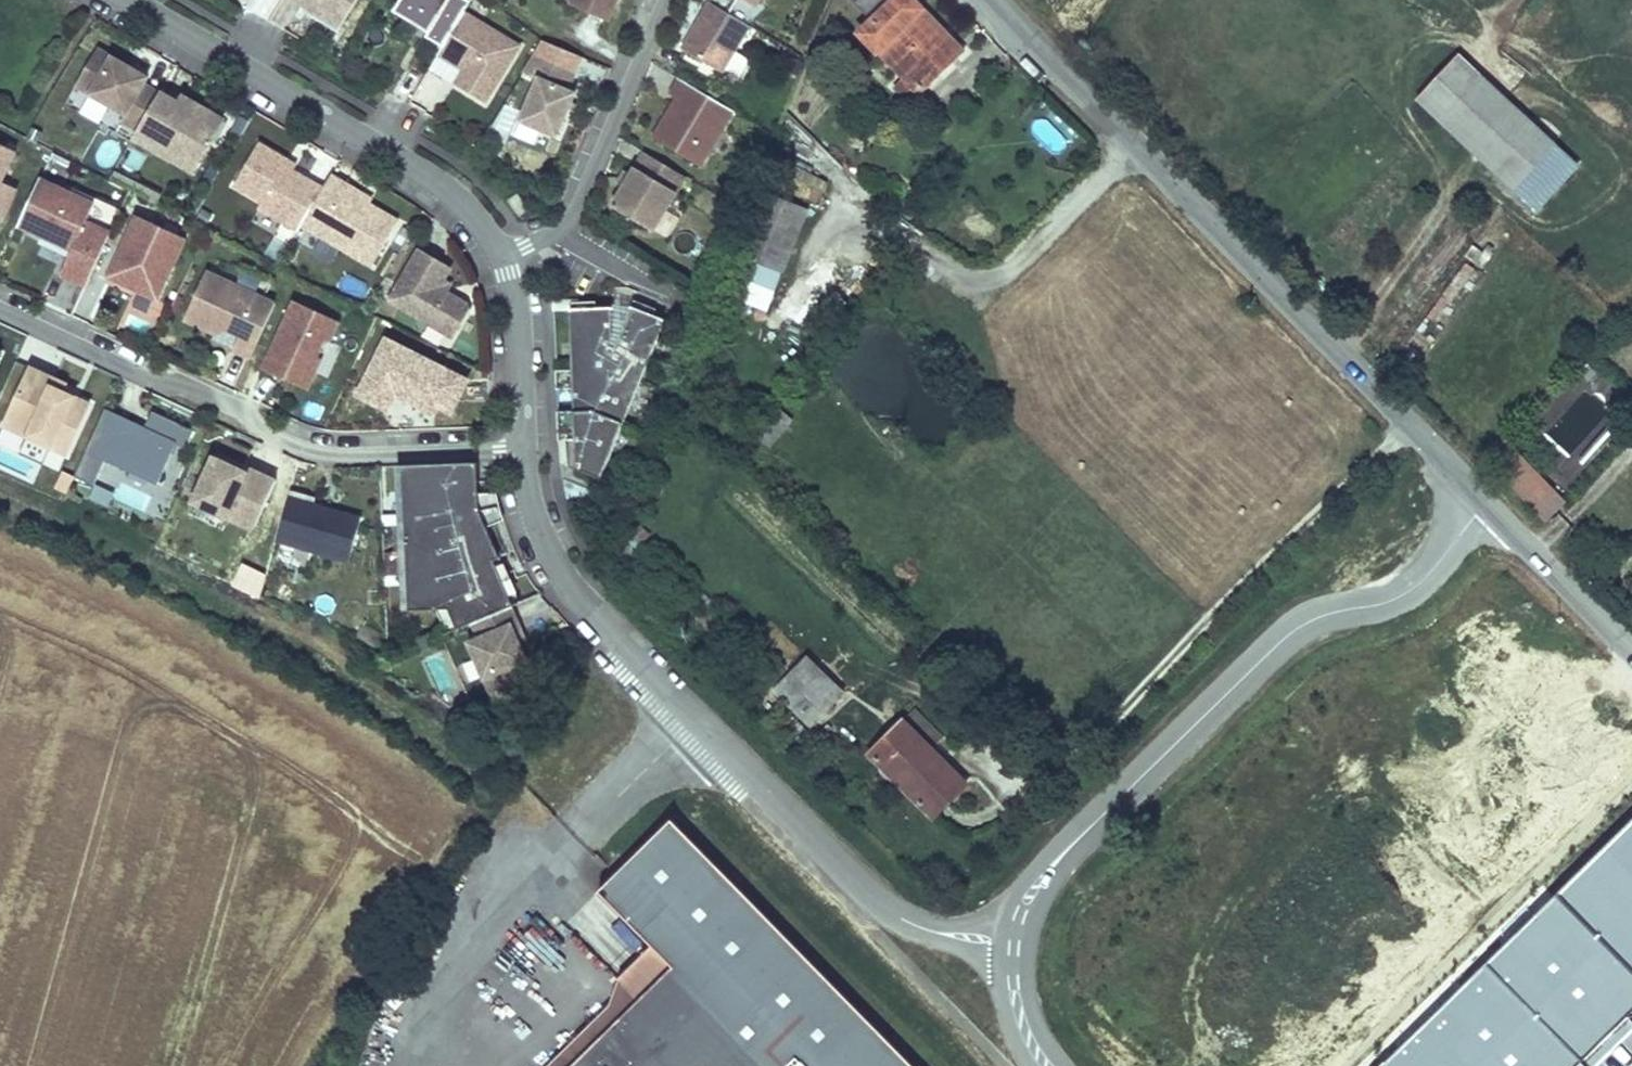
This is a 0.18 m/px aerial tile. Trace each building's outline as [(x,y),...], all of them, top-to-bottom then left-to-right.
[(359,0),(286,0),(323,22),(340,32),(359,0)] [(425,39),(442,49),(462,15),(469,3),(464,0),(401,0),(393,14),(403,20),(428,35),(425,39)] [(580,5),(609,16),(616,0),(582,0),(580,5)] [(748,21),(711,0),(707,0),(681,46),(720,69),(748,21)] [(756,11),(763,0),(736,0),(756,11)] [(872,16),(888,0),(857,0),(872,16)] [(921,0),(888,0),(872,16),(860,28),(900,70),(892,78),(912,99),(966,47),(921,0)] [(522,48),(462,15),(439,56),(463,72),(455,87),(488,107),(522,48)] [(323,22),(321,26),(337,36),(340,32),(323,22)] [(147,72),(96,43),(75,80),(124,109),(120,116),(137,125),(159,87),(143,78),(147,72)] [(581,62),(540,45),(524,71),(539,77),(519,124),(554,140),(557,134),(575,92),(568,89),(576,70),(581,62)] [(1459,50),(1415,98),(1513,189),(1558,142),(1459,50)] [(427,73),(409,97),(433,114),(451,90),(427,73)] [(733,108),(679,77),(669,92),(676,97),(653,137),(700,164),(733,108)] [(221,114),(183,92),(179,99),(159,87),(134,132),(172,154),(175,148),(182,147),(197,155),(221,114)] [(0,141),(0,178),(13,147),(0,141)] [(258,142),(234,185),(262,201),(258,206),(298,229),(323,187),(284,165),(287,159),(258,142)] [(191,165),(197,155),(182,147),(175,148),(172,154),(191,165)] [(653,229),(685,175),(644,151),(612,206),(653,229)] [(347,182),(331,173),(323,187),(302,223),(372,263),(398,218),(368,202),(344,188),(347,182)] [(93,200),(38,175),(17,223),(70,247),(59,271),(85,282),(109,228),(85,217),(93,200)] [(15,185),(0,178),(0,218),(15,185)] [(368,202),(371,196),(347,182),(344,188),(368,202)] [(517,193),(507,200),(519,216),(529,209),(517,193)] [(811,215),(770,198),(744,255),(743,258),(759,265),(743,302),(769,313),(811,215)] [(95,201),(90,214),(111,223),(116,209),(95,201)] [(185,234),(136,212),(108,274),(157,296),(185,234)] [(448,265),(417,248),(388,299),(451,334),(466,307),(465,301),(437,285),(448,265)] [(205,268),(184,316),(216,330),(227,326),(239,332),(232,345),(250,354),(274,299),(205,268)] [(52,305),(69,310),(76,288),(58,283),(52,305)] [(337,319),(293,299),(262,367),(306,387),(320,356),(315,354),(323,337),(328,340),(337,319)] [(613,303),(570,305),(571,362),(572,379),(572,403),(572,430),(573,438),(574,464),(598,473),(662,315),(631,302),(612,349),(605,345),(610,331),(613,303)] [(235,339),(239,332),(227,326),(216,330),(235,339)] [(447,412),(464,380),(384,339),(355,394),(384,409),(393,393),(431,413),(435,406),(447,412)] [(461,342),(456,352),(474,362),(479,352),(461,342)] [(55,375),(30,363),(4,422),(27,433),(51,443),(66,450),(89,400),(62,387),(51,382),(55,375)] [(571,367),(554,368),(555,385),(571,385),(571,367)] [(62,387),(66,380),(55,375),(51,382),(62,387)] [(142,425),(102,407),(83,450),(153,482),(170,442),(181,447),(191,426),(151,407),(142,425)] [(27,433),(20,450),(43,461),(51,443),(27,433)] [(1567,500),(1506,437),(1483,459),(1544,522),(1567,500)] [(276,478),(213,449),(185,503),(224,522),(227,516),(252,528),(276,478)] [(473,459),(392,461),(409,606),(438,603),(448,600),(457,620),(469,617),(510,600),(489,555),(495,551),(481,521),(474,503),(474,490),(473,459)] [(71,479),(62,475),(55,490),(64,495),(71,479)] [(314,491),(286,484),(272,540),(346,559),(358,513),(312,501),(314,491)] [(501,515),(495,487),(474,490),(474,503),(481,521),(501,515)] [(94,489),(90,499),(106,505),(110,495),(94,489)] [(263,578),(243,568),(233,586),(259,599),(263,578)] [(510,600),(469,617),(475,631),(463,637),(493,702),(522,691),(514,674),(533,666),(526,649),(518,631),(524,628),(510,600)] [(363,622),(353,638),(375,652),(385,636),(363,622)] [(526,649),(531,645),(524,628),(518,631),(526,649)] [(845,692),(806,654),(771,690),(809,728),(845,692)] [(970,783),(902,715),(864,753),(932,821),(970,783)] [(668,816),(594,889),(648,944),(615,977),(616,979),(607,1004),(544,1065),(915,1065),(668,816)]
